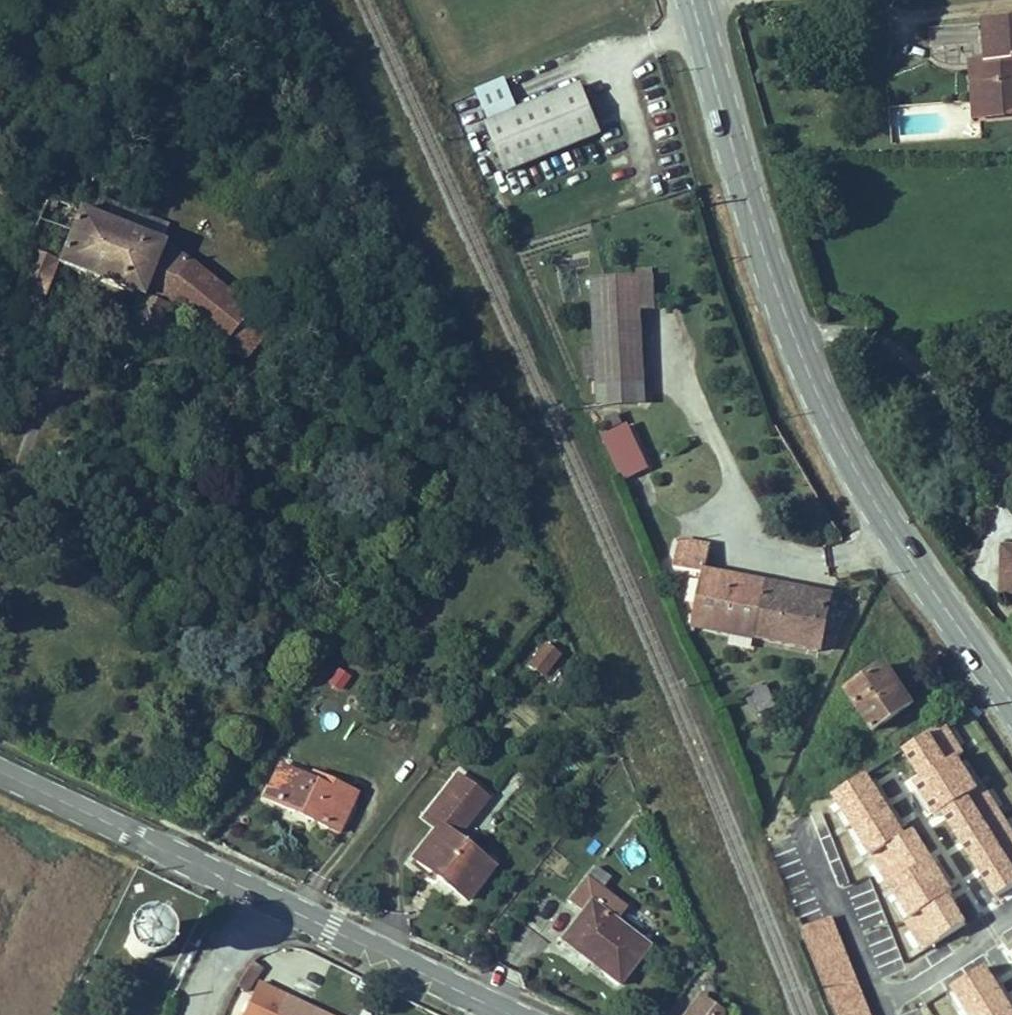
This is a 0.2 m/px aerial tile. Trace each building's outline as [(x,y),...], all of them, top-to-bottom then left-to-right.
[(973,47),(975,99),(996,99),(1011,88),(1011,6),(982,6),(981,47),(973,47)] [(505,116),(534,104),(520,71),(491,83),(505,116)] [(578,141),(584,153),(613,141),(607,129),(614,127),(593,78),(557,94),(578,141)] [(47,103),(54,94),(44,87),(38,97),(47,103)] [(996,99),(1011,99),(1011,88),(996,99)] [(578,141),(557,94),(534,104),(505,116),(501,118),(521,165),(578,141)] [(24,255),(8,289),(36,299),(49,267),(131,299),(120,327),(151,340),(160,322),(171,325),(176,316),(162,306),(181,263),(152,242),(42,195),(16,252),(24,255)] [(181,263),(162,306),(176,316),(244,359),(266,322),(181,263)] [(608,274),(611,398),(651,397),(649,302),(664,302),(663,273),(608,274)] [(644,475),(627,433),(603,443),(620,485),(644,475)] [(1003,547),(1003,600),(1011,600),(1011,547),(1003,547)] [(675,548),(672,574),(701,577),(703,552),(675,548)] [(701,577),(692,631),(820,650),(827,595),(701,577)] [(519,666),(531,679),(550,658),(536,646),(519,666)] [(853,691),(877,732),(916,708),(891,667),(853,691)] [(764,681),(743,691),(755,717),(777,707),(764,681)] [(903,831),(961,932),(1011,904),(1011,872),(947,759),(883,796),(903,831)] [(329,832),(348,791),(321,777),(319,782),(278,762),(262,799),(329,832)] [(463,901),(492,865),(459,838),(475,818),(450,798),(433,820),(440,825),(411,860),(463,901)] [(903,831),(885,842),(926,913),(933,908),(963,961),(996,1014),(1011,1014),(1011,904),(961,932),(903,831)] [(613,991),(642,952),(612,929),(622,915),(579,883),(560,909),(575,920),(555,946),(613,991)] [(122,947),(125,953),(130,957),(136,960),(142,960),(148,959),(154,956),(158,952),(161,946),(161,940),(160,933),(157,928),(152,924),(147,921),(141,920),(134,921),(129,924),(125,929),(122,935),(121,941),(122,947)] [(947,971),(943,965),(937,959),(930,955),(922,953),(914,953),(906,955),(899,958),(893,964),(889,971),(887,979),(886,987),(888,995),(889,997),(893,1004),(899,1010),(907,1014),(913,1014),(922,1014),(923,1014),(930,1013),(937,1009),(943,1003),(947,995),(949,988),(949,979),(947,971)] [(963,961),(947,971),(949,979),(968,1014),(996,1014),(963,961)] [(270,982),(256,1013),(260,1014),(341,1014),(270,982)] [(708,1014),(695,1004),(686,1014),(707,1014),(708,1014)]
